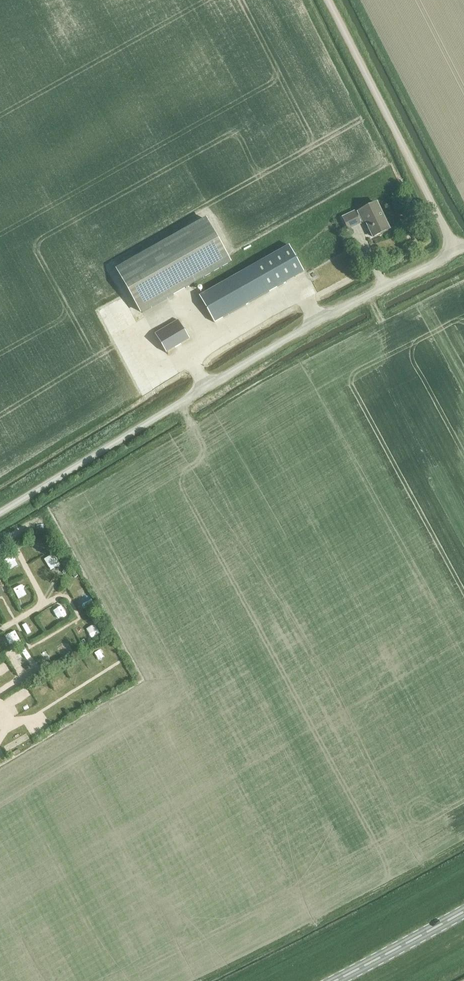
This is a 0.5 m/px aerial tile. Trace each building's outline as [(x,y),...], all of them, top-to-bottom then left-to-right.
[(375,237),(390,230),(377,204),(360,212),(361,215),(357,217),(355,212),(343,218),(349,230),(367,221),(375,237)] [(116,269),(142,314),(232,263),(207,218),(116,269)] [(200,298),(215,323),(249,304),(304,273),(290,247),(200,298)] [(246,256),(236,261),(238,265),(232,268),(234,272),(250,264),(246,256)] [(155,335),(166,354),(190,339),(179,320),(155,335)] [(37,567),(42,565),(39,555),(33,556),(37,567)] [(2,583),(5,593),(14,590),(11,580),(2,583)] [(32,582),(20,585),(22,591),(34,587),(32,582)] [(83,595),(94,589),(92,584),(80,590),(83,595)] [(48,603),(56,618),(61,615),(54,600),(48,603)] [(30,615),(23,619),(28,628),(35,625),(30,615)] [(89,623),(96,631),(104,625),(97,617),(89,623)] [(6,630),(9,638),(17,635),(14,628),(6,630)] [(73,632),(63,638),(69,648),(79,642),(73,632)] [(24,644),(16,650),(22,659),(30,652),(24,644)] [(6,682),(21,677),(19,672),(5,676),(6,682)] [(21,686),(11,692),(17,702),(27,696),(21,686)]
